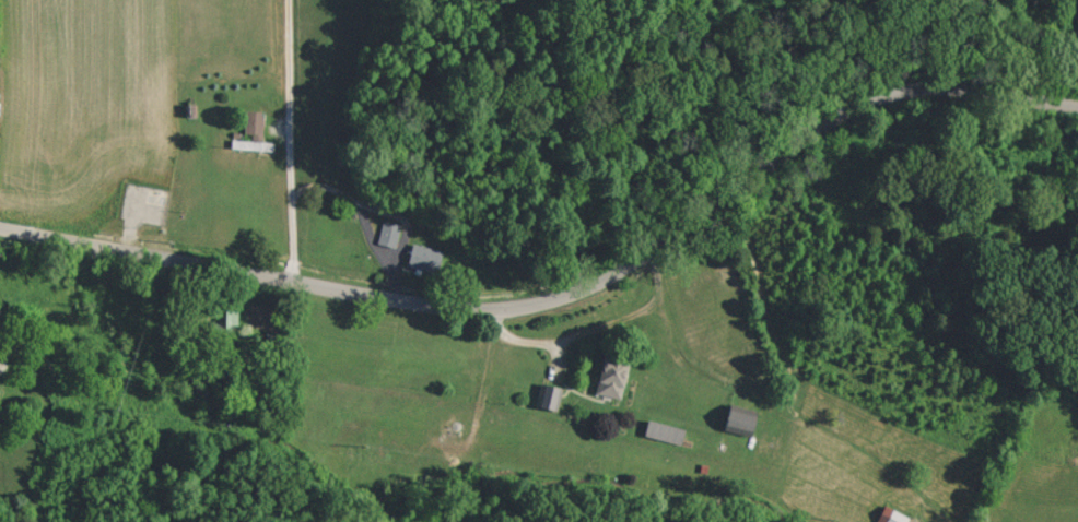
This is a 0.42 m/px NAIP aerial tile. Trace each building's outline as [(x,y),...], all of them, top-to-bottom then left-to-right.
[(263,110),(245,109),(244,133),(251,133),(251,139),(231,139),(230,148),(273,150),(273,142),(262,141),(263,110)] [(401,224),(383,220),(377,243),(395,247),(401,224)] [(438,271),(442,249),(411,244),(407,266),(438,271)] [(238,323),(237,306),(218,306),(218,324),(238,323)] [(620,398),(629,362),(604,355),(595,392),(620,398)] [(562,387),(545,383),(539,405),(556,409),(562,387)] [(752,435),(757,409),(730,404),(724,430),(752,435)] [(644,434),(681,444),(685,429),(648,418),(644,434)] [(909,515),(883,505),(877,521),(906,521),(909,515)]
